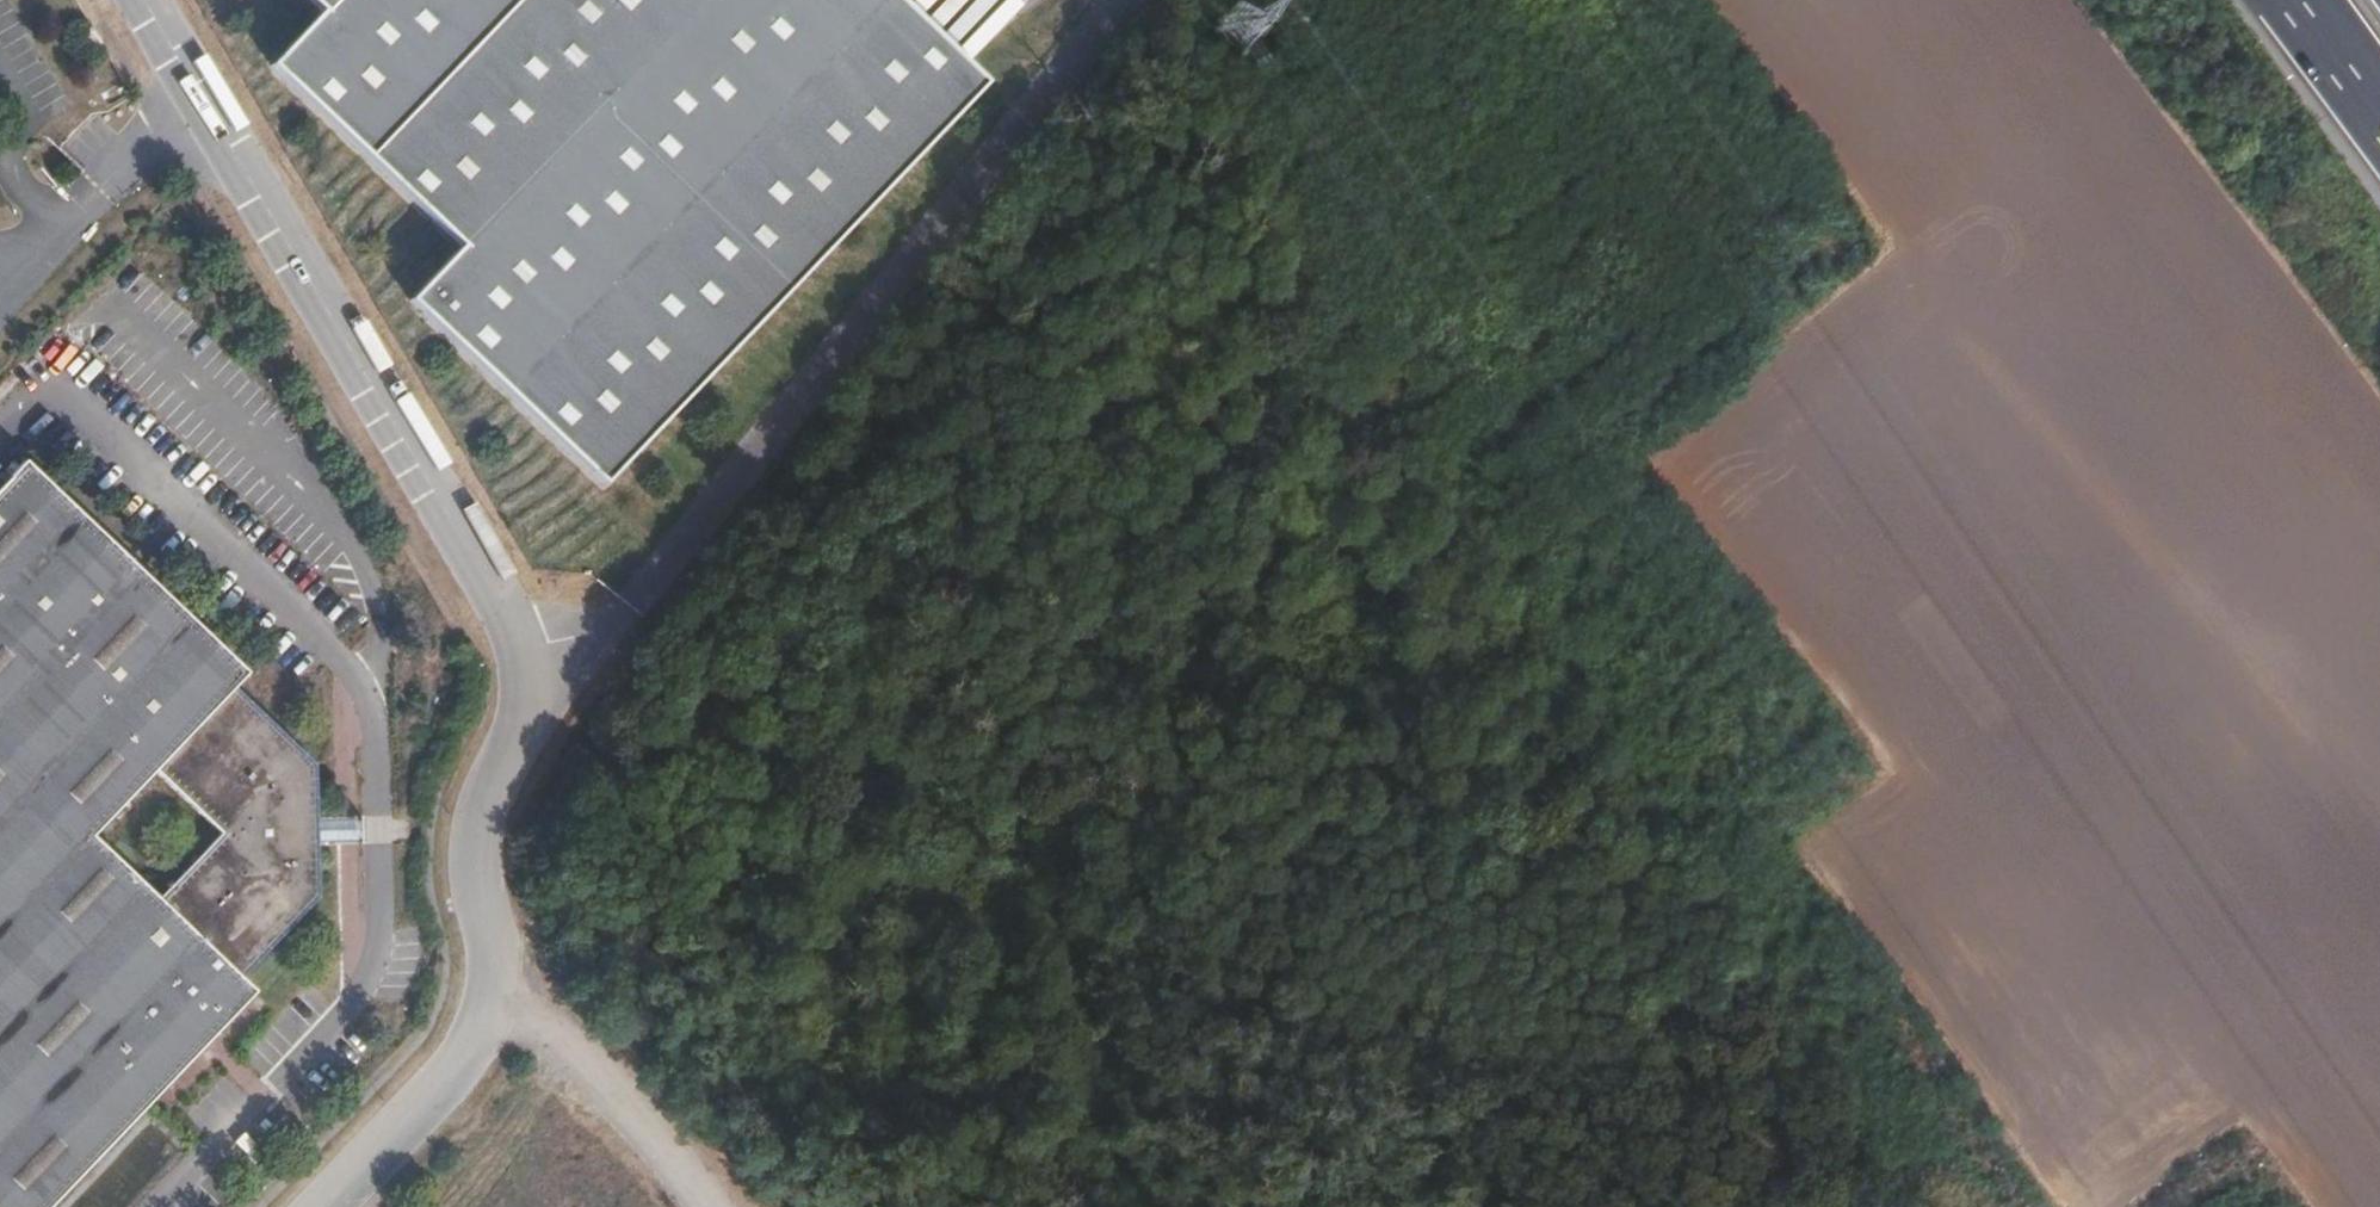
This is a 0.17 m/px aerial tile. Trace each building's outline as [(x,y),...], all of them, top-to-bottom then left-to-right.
[(325,14),(273,68),(463,249),(412,302),(606,486),(987,85),(898,0),(310,0),(325,14)] [(254,993),(241,979),(318,897),(317,764),(237,688),(250,672),(26,460),(0,488),(0,1206),(50,1206),(254,993)]
